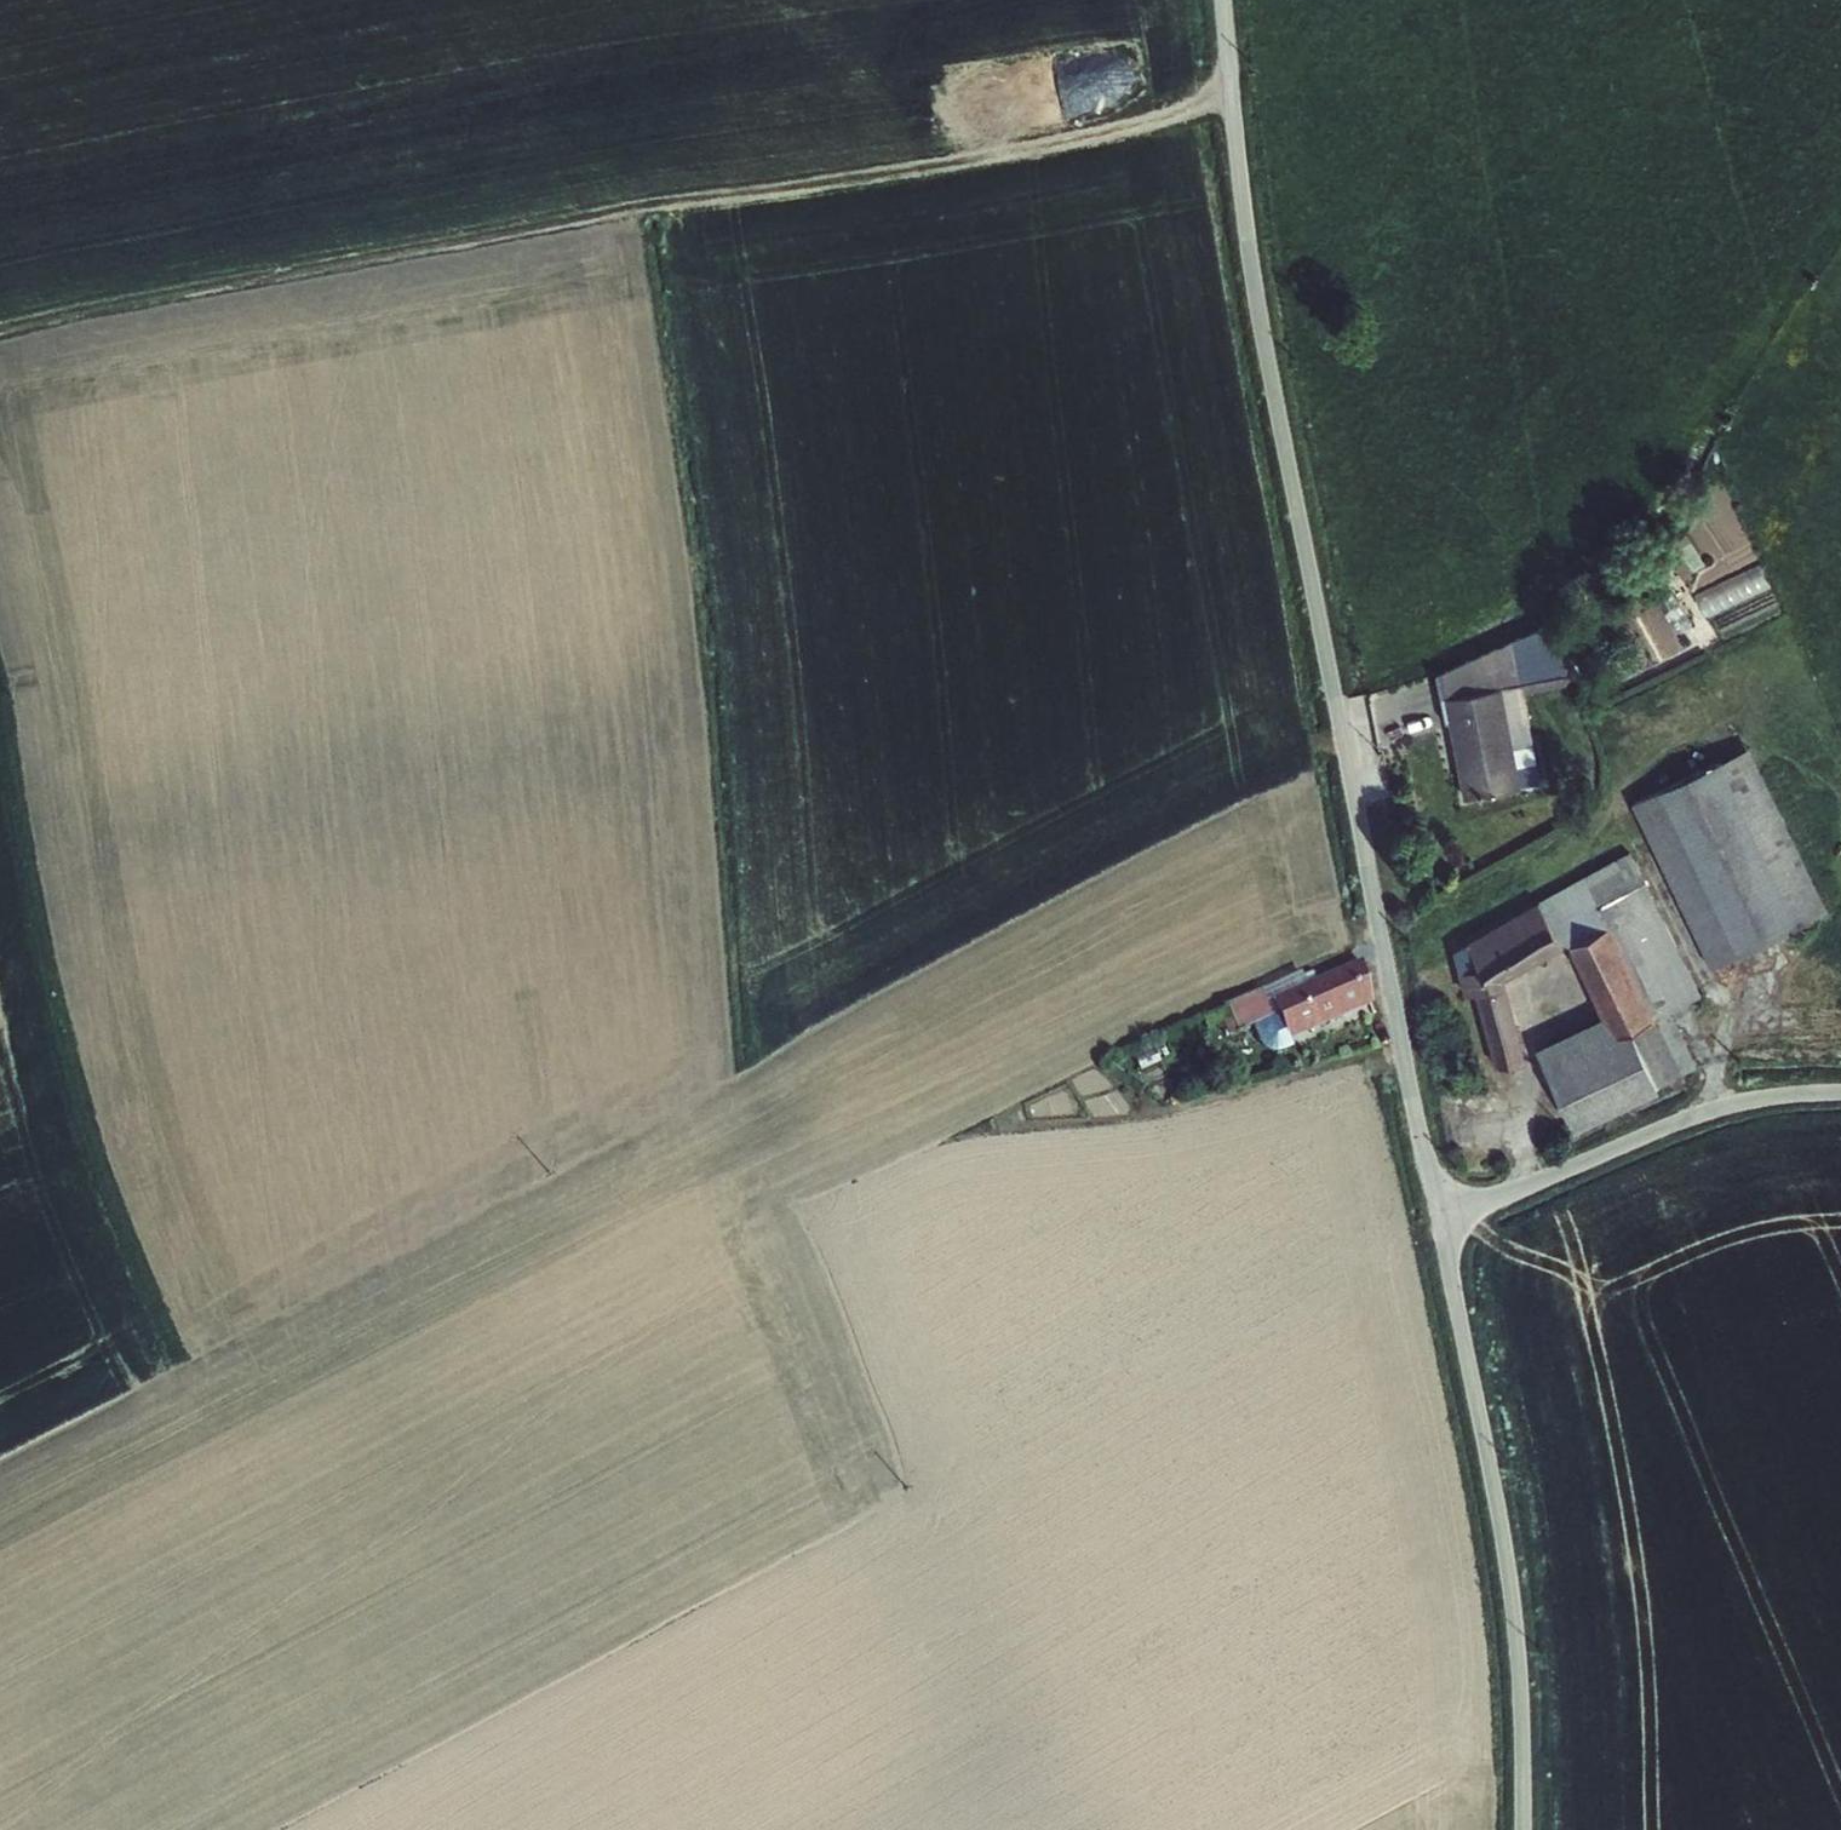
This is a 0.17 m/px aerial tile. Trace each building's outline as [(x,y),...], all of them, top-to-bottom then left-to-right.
[(1709,612),(1776,588),(1768,565),(1701,590),(1709,612)] [(1553,674),(1549,654),(1436,675),(1443,716),(1450,714),(1465,794),(1512,783),(1500,714),(1502,714),(1496,686),(1553,674)] [(1727,764),(1639,803),(1713,969),(1801,929),(1727,764)] [(1701,996),(1637,852),(1456,941),(1469,990),(1477,988),(1496,1059),(1522,1051),(1501,971),(1570,938),(1602,1009),(1588,1015),(1592,1023),(1538,1048),(1572,1124),(1696,1069),(1670,1010),(1701,996)] [(1274,1015),(1258,1022),(1247,996),(1226,1005),(1213,1011),(1225,1037),(1249,1026),(1256,1044),(1260,1049),(1266,1053),(1272,1054),(1279,1053),(1288,1048),(1285,1038),(1366,1003),(1359,965),(1270,1003),(1274,1015)] [(1213,1011),(1198,1018),(1203,1030),(1219,1023),(1213,1011)]
